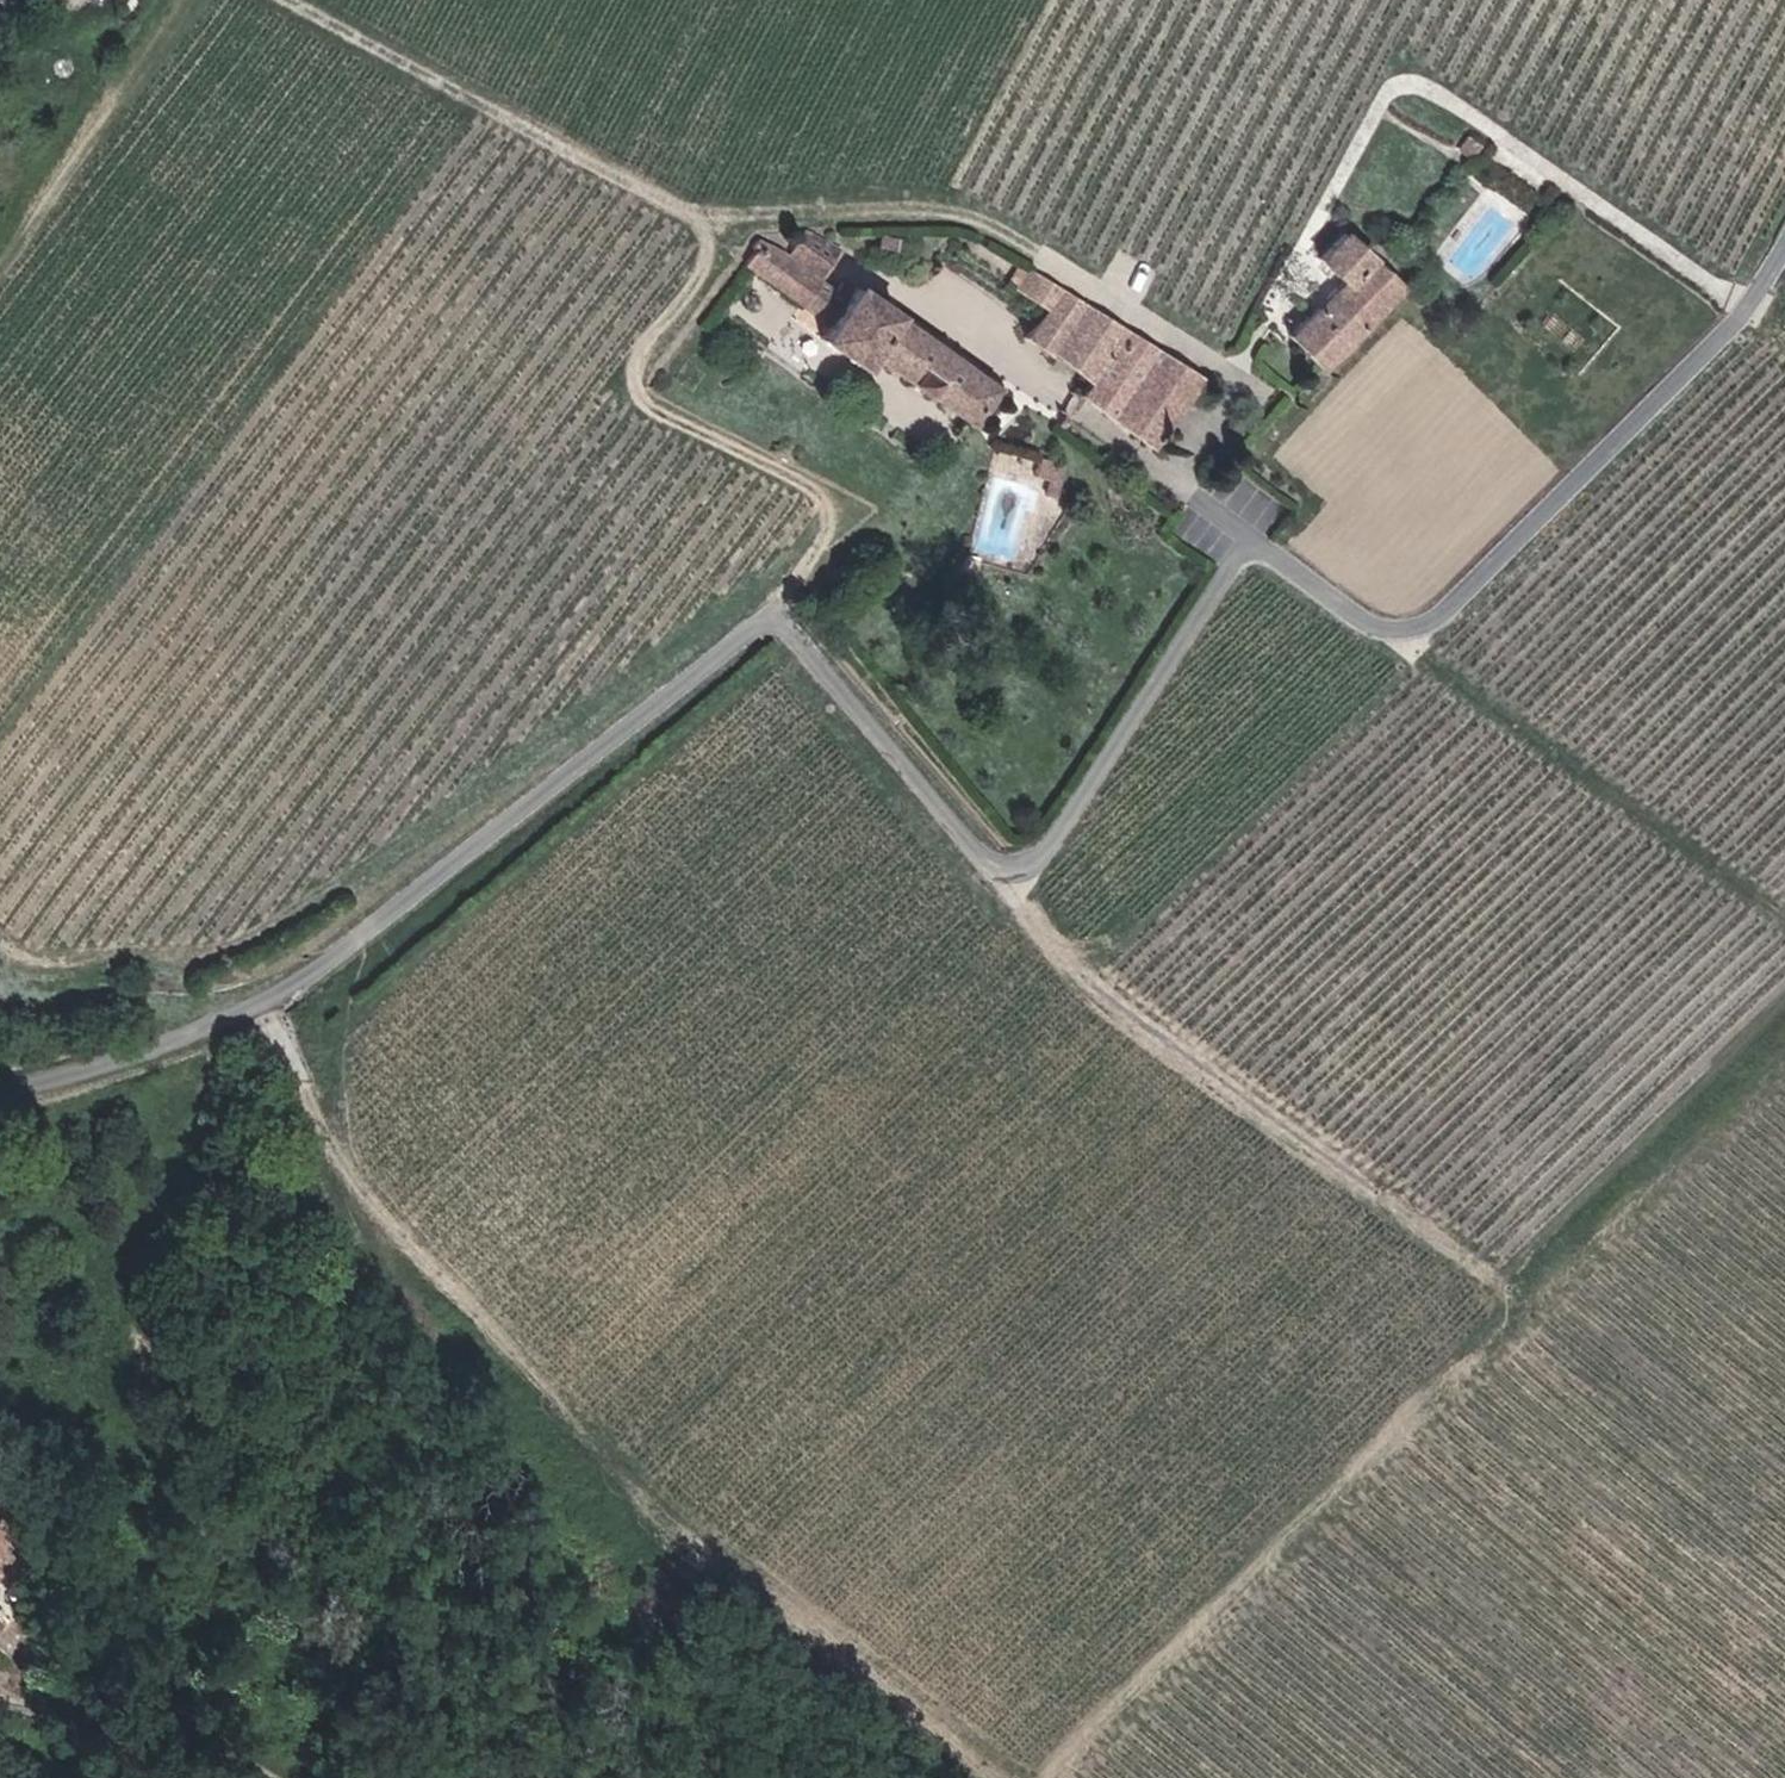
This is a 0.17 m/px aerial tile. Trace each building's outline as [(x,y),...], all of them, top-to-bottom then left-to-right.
[(792,253),(764,234),(745,261),(756,267),(835,321),(853,294),(826,277),(847,246),(812,222),(792,253)] [(924,236),(932,236),(932,228),(924,228),(924,236)] [(1292,332),(1328,367),(1409,287),(1346,229),(1320,256),(1343,279),(1292,332)] [(1025,292),(1037,274),(1027,269),(1016,287),(1025,292)] [(1092,382),(1082,396),(1154,446),(1204,378),(1037,274),(1025,292),(1047,307),(1026,338),(1048,355),(1050,352),(1092,382)] [(835,321),(824,338),(863,364),(869,355),(975,425),(1002,384),(857,288),(853,294),(835,321)] [(5,1523),(0,1520),(16,1502),(0,1488),(0,1580),(21,1556),(14,1550),(20,1543),(2,1527),(5,1523)]
